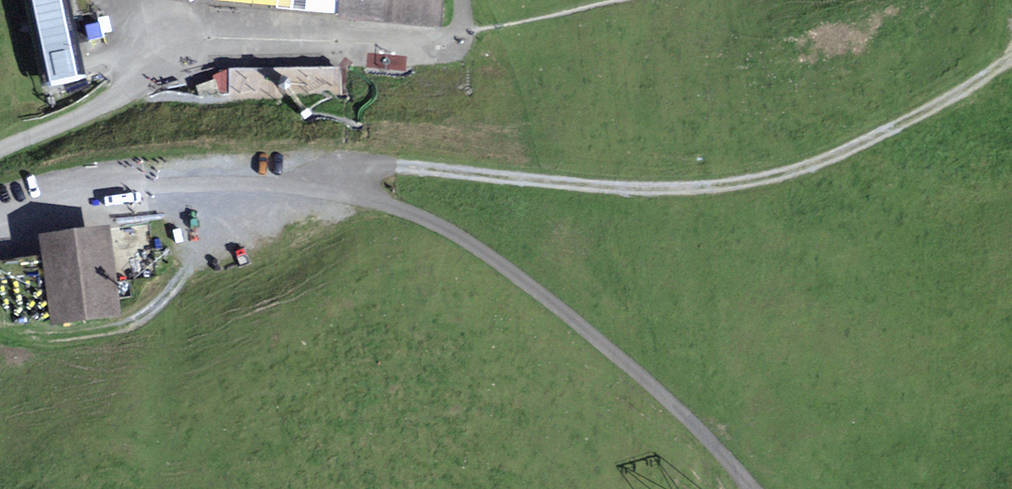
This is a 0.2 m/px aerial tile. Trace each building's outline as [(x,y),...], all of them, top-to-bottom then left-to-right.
[(42,93),(88,83),(70,0),(22,0),(42,93)] [(338,16),(435,26),(437,0),(340,0),(338,16)] [(230,69),(230,91),(336,90),(336,69),(230,69)] [(117,317),(106,226),(37,234),(40,256),(0,261),(0,331),(117,317)]
